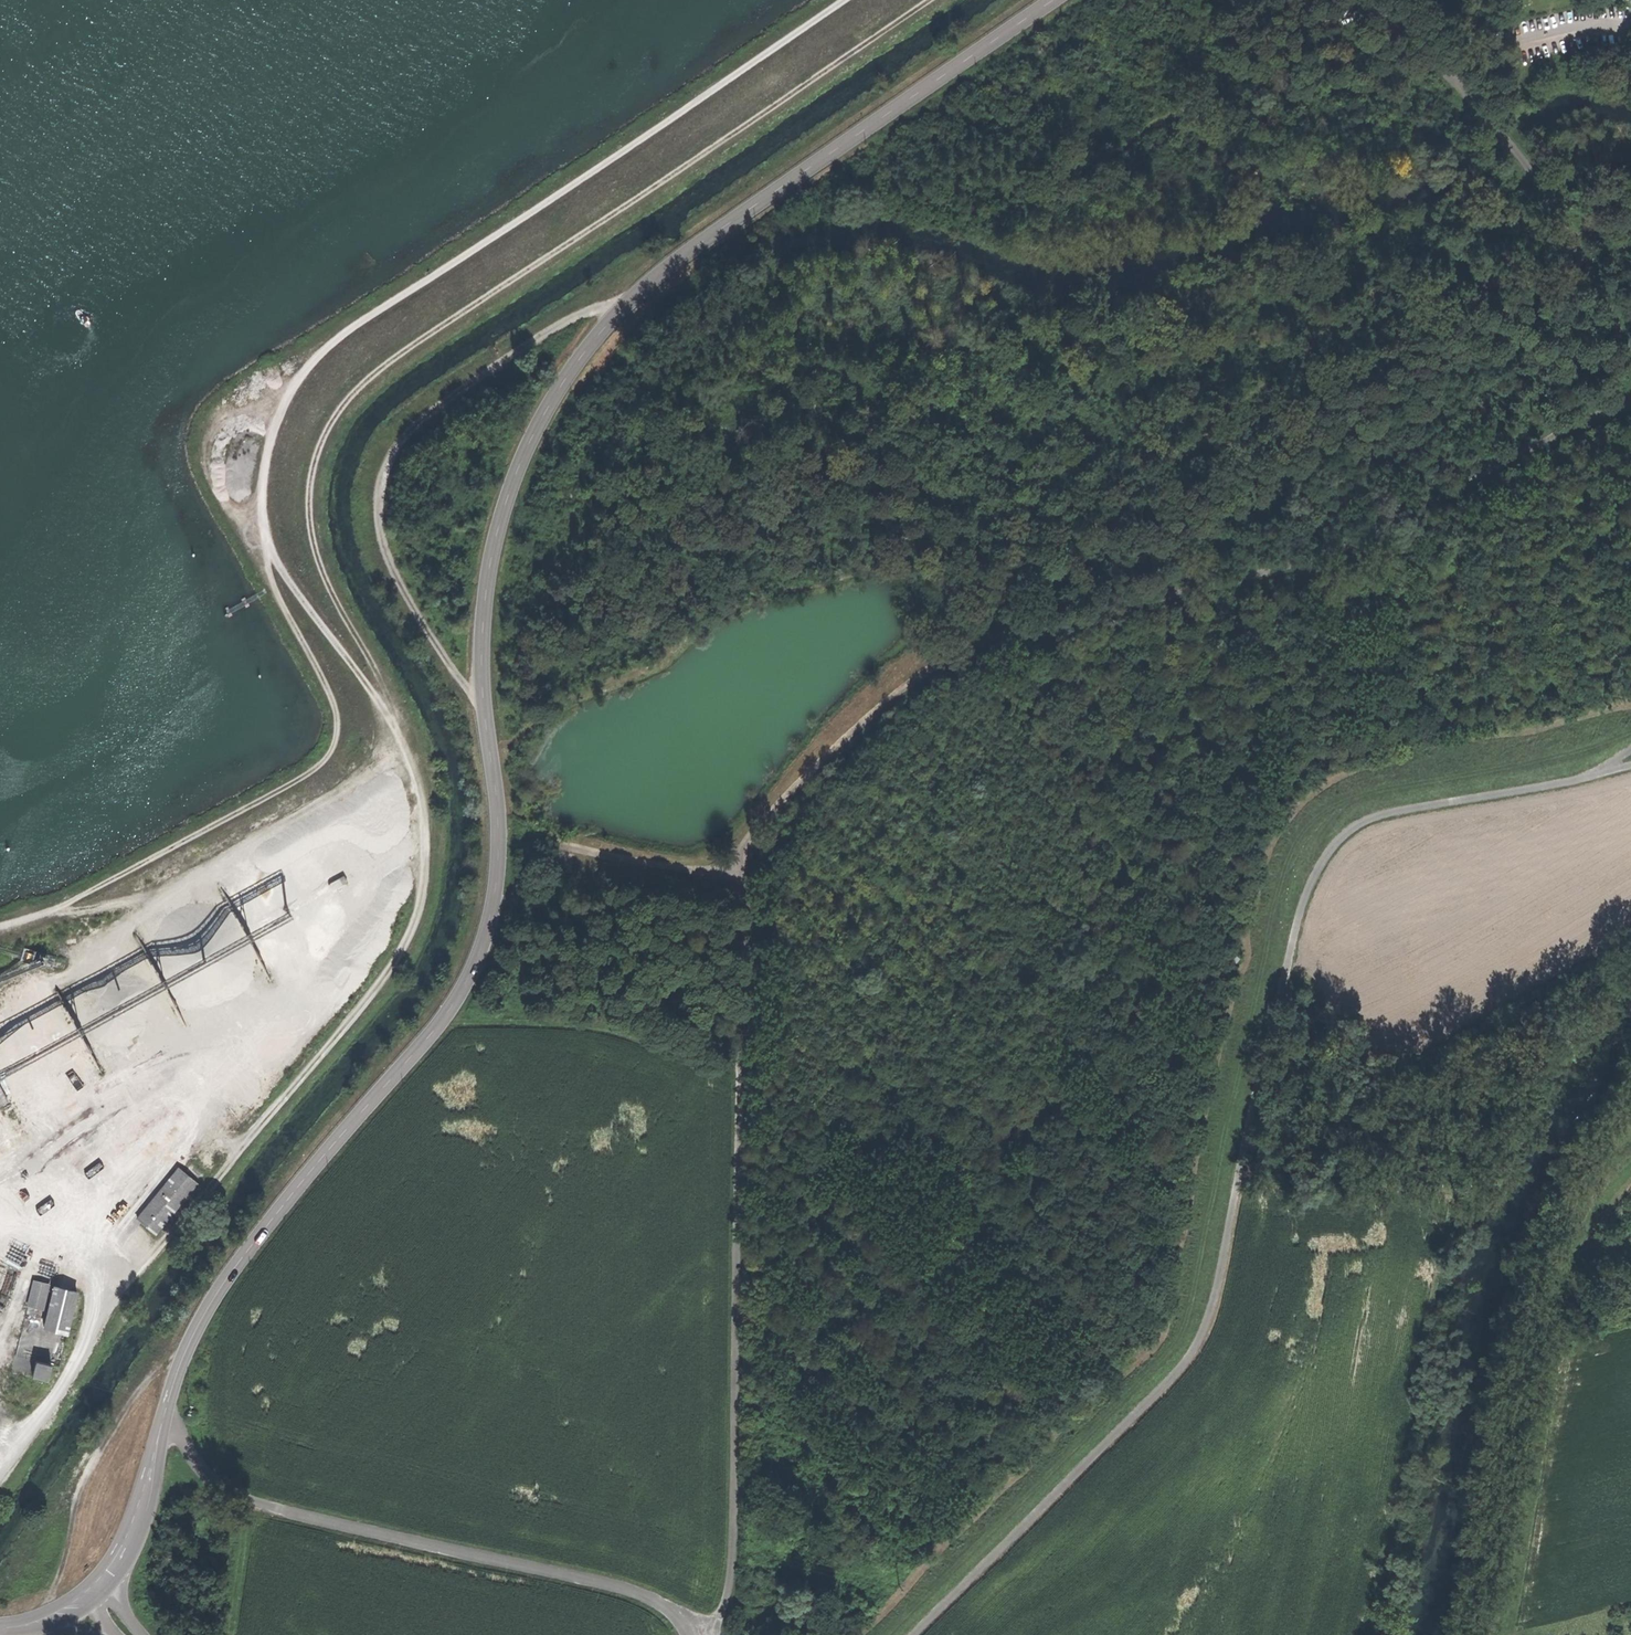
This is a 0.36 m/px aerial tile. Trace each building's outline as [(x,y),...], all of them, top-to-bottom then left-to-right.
[(178,1168),(137,1218),(155,1233),(196,1183),(178,1168)] [(49,1285),(34,1281),(28,1306),(43,1309),(49,1285)] [(67,1334),(77,1292),(54,1286),(43,1328),(67,1334)] [(51,1365),(36,1361),(32,1376),(47,1380),(51,1365)]
